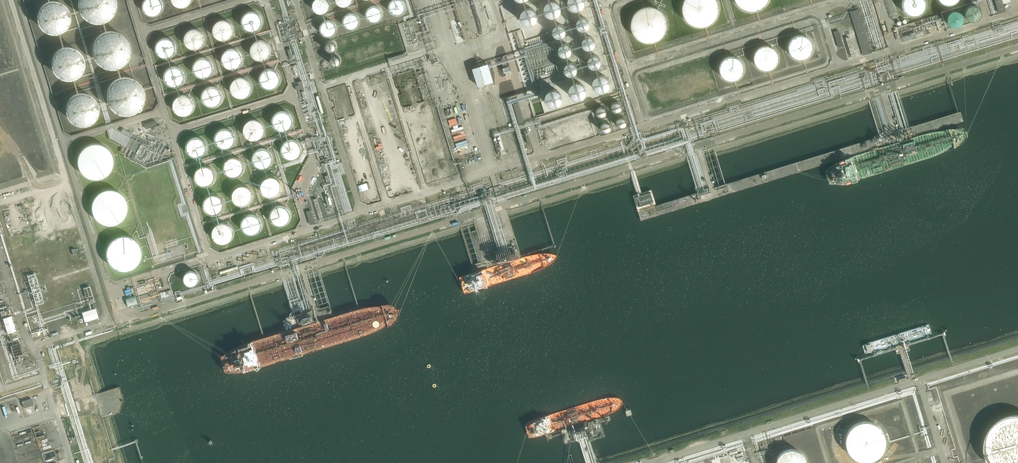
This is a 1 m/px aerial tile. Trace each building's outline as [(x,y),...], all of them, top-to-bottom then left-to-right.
[(39,25),(41,28),(44,30),(48,32),(52,32),(56,32),(59,31),(63,29),(65,26),(67,23),(69,19),(69,15),(68,12),(67,8),(64,5),(61,3),(58,1),(54,0),(50,0),(46,2),(43,4),(40,6),(38,10),(37,13),(37,17),(37,21),(39,25)] [(115,3),(115,1),(115,0),(78,0),(78,1),(77,3),(78,6),(78,9),(79,12),(81,14),(82,16),(84,18),(87,20),(89,21),(92,22),(95,22),(98,22),(100,22),(103,21),(106,20),(108,18),(110,16),(112,14),(113,12),(114,9),(115,6),(115,3)] [(164,4),(164,2),(164,1),(163,0),(144,0),(144,2),(143,3),(143,6),(144,7),(144,9),(146,11),(147,12),(149,14),(150,14),(152,15),(154,15),(156,15),(158,14),(160,13),(162,12),(163,10),(164,8),(164,6),(164,4)] [(330,4),(330,2),(330,1),(330,0),(314,0),(314,1),(313,3),(313,5),(314,7),(315,8),(316,9),(317,10),(318,11),(320,12),(321,12),(323,12),(325,12),(326,11),(328,10),(329,9),(330,7),(330,5),(330,4)] [(407,5),(406,4),(406,2),(405,1),(405,0),(391,0),(391,1),(390,2),(390,4),(389,5),(390,7),(390,8),(391,10),(392,11),(393,12),(395,13),(396,13),(397,14),(399,14),(401,13),(403,12),(404,11),(405,10),(406,9),(406,7),(407,5)] [(550,1),(548,1),(547,2),(546,3),(545,4),(544,6),(543,7),(543,9),(543,10),(544,12),(544,13),(545,15),(546,16),(547,17),(549,17),(550,18),(552,18),(553,18),(555,18),(556,17),(558,16),(559,15),(560,14),(560,12),(561,11),(561,9),(561,7),(560,6),(559,5),(559,3),(557,2),(556,1),(555,1),(553,0),(551,0),(550,1)] [(567,1),(567,3),(567,4),(568,6),(569,7),(570,8),(571,9),(573,10),(574,10),(576,10),(577,10),(579,10),(580,9),(582,8),(583,7),(584,6),(584,5),(585,3),(585,1),(585,0),(567,0),(567,1)] [(718,8),(718,6),(717,3),(716,0),(684,0),(682,3),(682,6),(682,8),(682,11),(682,14),(684,17),(685,19),(687,21),(689,23),(692,25),(694,26),(697,26),(700,27),(703,26),(705,26),(708,25),(711,23),(713,21),(715,19),(716,17),(717,14),(718,11),(718,8)] [(735,1),(736,3),(738,5),(740,7),(742,9),(745,10),(747,11),(750,11),(753,11),(756,11),(758,10),(761,9),(763,7),(765,5),(767,3),(768,1),(768,0),(735,0),(735,1)] [(926,2),(926,0),(901,0),(901,2),(901,4),(902,7),(903,9),(904,11),(906,12),(908,14),(911,15),(913,15),(915,15),(918,14),(920,13),(922,12),(924,9),(925,7),(926,5),(926,3),(926,2)] [(1007,11),(1004,3),(1011,1),(1011,0),(996,0),(1000,13),(1007,11)] [(383,12),(383,10),(382,9),(382,8),(381,6),(379,5),(378,4),(376,4),(375,4),(373,4),(372,4),(370,5),(369,6),(368,8),(367,9),(366,10),(366,12),(366,13),(367,15),(367,17),(368,18),(370,19),(371,20),(372,20),(374,21),(376,21),(378,20),(379,20),(381,18),(381,17),(382,16),(383,14),(383,12)] [(977,12),(977,11),(977,9),(976,8),(975,7),(974,6),(972,6),(971,5),(970,6),(969,6),(968,6),(967,7),(966,8),(965,9),(965,12),(965,13),(965,14),(965,15),(966,16),(967,17),(968,18),(970,18),(972,18),(973,18),(975,17),(976,16),(977,15),(977,13),(977,12)] [(526,8),(525,8),(523,9),(522,10),(521,11),(520,13),(520,14),(520,16),(520,17),(520,19),(520,20),(521,22),(522,23),(524,24),(525,24),(527,25),(528,25),(530,25),(531,25),(533,24),(534,23),(535,22),(536,21),(537,19),(537,18),(537,16),(537,14),(537,13),(536,12),(535,10),(534,9),(532,8),(531,8),(529,7),(528,7),(526,8)] [(637,11),(634,14),(632,17),(631,21),(631,25),(631,28),(632,32),(634,35),(637,38),(640,40),(643,42),(647,43),(651,43),(654,42),(658,40),(661,38),(663,35),(665,32),(666,28),(667,25),(666,21),(665,17),(663,14),(661,11),(658,9),(654,8),(651,7),(647,7),(643,8),(640,9),(637,11)] [(850,12),(863,56),(872,53),(858,9),(850,12)] [(262,24),(263,22),(262,20),(262,18),(261,16),(260,14),(258,13),(256,12),(255,11),(253,11),(251,11),(249,12),(247,12),(245,14),(244,15),(243,17),(242,19),(241,21),(241,23),(242,25),(243,26),(244,28),(245,30),(247,31),(249,32),(251,32),(253,32),(255,32),(256,31),(258,30),(260,29),(261,27),(262,26),(262,24)] [(360,20),(360,18),(360,16),(359,15),(358,14),(357,13),(356,12),(354,11),(353,11),(351,11),(349,12),(348,12),(346,14),(345,15),(344,16),(344,18),(343,19),(344,21),(344,23),(345,24),(346,26),(347,27),(349,28),(350,28),(352,28),(354,28),(355,28),(357,27),(358,26),(359,24),(360,23),(360,21),(360,20)] [(960,18),(960,16),(960,15),(959,14),(958,13),(957,12),(956,11),(954,11),(953,11),(951,11),(950,12),(949,12),(948,13),(947,14),(947,16),(946,17),(946,18),(947,20),(947,21),(948,22),(949,23),(950,24),(951,24),(953,24),(954,24),(955,24),(957,24),(958,23),(959,22),(960,20),(960,19),(960,18)] [(337,27),(337,25),(336,23),(336,22),(335,21),(333,20),(332,19),(331,18),(329,18),(327,18),(326,19),(324,20),(323,21),(322,22),(321,23),(320,25),(320,26),(320,28),(321,30),(321,31),(322,32),(323,33),(325,34),(326,35),(328,35),(330,35),(331,35),(333,34),(334,33),(335,32),(336,30),(337,28),(337,27)] [(581,19),(580,19),(579,20),(578,21),(578,22),(577,23),(577,24),(577,25),(577,26),(578,27),(579,28),(580,29),(581,30),(582,30),(583,30),(584,30),(585,29),(586,29),(587,28),(588,27),(588,26),(589,25),(589,24),(588,23),(588,22),(587,21),(587,20),(586,19),(585,19),(583,18),(582,18),(581,19)] [(234,33),(234,31),(234,29),(234,27),(233,25),(231,23),(230,22),(228,21),(226,20),(224,20),(222,20),(220,21),(218,21),(217,23),(215,24),(214,26),(214,28),(213,30),(213,32),(214,34),(214,35),(215,37),(217,39),(218,40),(220,41),(222,41),(224,41),(226,41),(228,40),(230,39),(231,38),(233,36),(234,35),(234,33)] [(557,26),(556,26),(555,27),(554,28),(553,29),(553,30),(553,31),(553,32),(553,33),(554,34),(554,35),(555,36),(556,36),(557,37),(559,37),(560,37),(561,36),(562,36),(563,35),(563,34),(564,33),(564,32),(564,31),(564,30),(564,28),(563,27),(562,27),(561,26),(560,26),(559,25),(558,25),(557,26)] [(205,41),(206,39),(205,37),(205,35),(204,34),(203,32),(201,31),(199,30),(198,29),(196,29),(194,29),(192,29),(190,30),(188,31),(187,33),(186,34),(185,36),(184,38),(184,40),(185,42),(186,44),(187,46),(188,47),(190,48),(192,49),(193,50),(195,50),(197,50),(199,49),(201,48),(203,47),(204,45),(205,43),(205,41)] [(838,48),(843,46),(839,30),(834,32),(838,48)] [(129,52),(129,49),(129,46),(128,43),(126,40),(124,38),(122,36),(120,34),(117,33),(114,32),(111,31),(108,32),(105,32),(102,33),(100,35),(97,37),(95,39),(94,42),(93,45),(92,48),(92,51),(92,54),(93,57),(95,59),(97,62),(99,64),(101,66),(104,67),(107,68),(110,68),(113,68),(116,67),(119,66),(121,65),(124,63),(126,60),(127,58),(128,55),(129,52)] [(813,50),(813,48),(813,45),(812,43),(811,41),(810,39),(809,38),(807,36),(805,35),(802,35),(800,35),(798,35),(796,36),(794,37),(792,38),(790,40),(789,42),(788,44),(788,46),(788,49),(789,51),(790,53),(791,55),(792,56),(794,58),(796,59),(799,59),(801,59),(803,59),(805,58),(807,57),(809,56),(811,54),(812,52),(813,50)] [(176,50),(177,48),(176,46),(176,44),(175,42),(174,41),(172,39),(170,38),(168,38),(166,37),(164,38),(162,38),(161,39),(159,40),(158,41),(156,43),(156,45),(155,47),(155,49),(156,51),(156,53),(158,55),(159,56),(161,57),(162,58),(164,58),(166,59),(168,58),(170,58),(172,57),(174,55),(175,54),(176,52),(176,50)] [(587,38),(586,39),(585,39),(585,40),(584,41),(584,42),(583,43),(583,45),(584,46),(584,47),(585,48),(586,48),(587,49),(588,49),(589,49),(590,49),(591,49),(592,48),(593,48),(594,47),(595,46),(595,44),(595,43),(595,42),(594,41),(594,40),(593,39),(592,39),(591,38),(590,38),(588,38),(587,38)] [(849,38),(846,39),(852,58),(855,57),(849,38)] [(338,45),(337,44),(337,43),(337,42),(336,41),(335,40),(334,40),(333,39),(331,39),(329,40),(328,41),(327,42),(326,43),(326,44),(326,45),(326,46),(326,47),(327,48),(328,49),(329,50),(330,50),(331,51),(332,51),(333,51),(334,50),(336,49),(337,48),(337,47),(338,45)] [(272,53),(272,51),(272,49),(271,47),(270,45),(269,43),(267,42),(266,41),(264,40),(262,40),(260,40),(258,41),(256,41),(254,43),(253,44),(252,46),(251,48),(251,50),(251,52),(251,53),(252,55),(253,57),(254,59),(256,60),(258,61),(260,61),(262,61),(264,61),(266,60),(267,59),(269,58),(270,56),(271,54),(272,53)] [(563,45),(562,46),(561,46),(560,47),(560,48),(559,49),(559,50),(559,52),(559,53),(560,54),(561,55),(562,56),(564,56),(565,57),(566,56),(567,56),(568,55),(569,55),(570,54),(570,53),(570,52),(570,50),(570,49),(570,48),(569,47),(568,46),(567,46),(566,45),(565,45),(564,45),(563,45)] [(778,61),(779,59),(779,56),(778,54),(777,52),(776,50),(774,48),(772,47),(770,46),(768,45),(765,45),(763,46),(761,47),(759,48),(757,50),(755,51),(754,54),(754,56),(753,58),(754,61),(755,63),(756,65),(757,67),(759,68),(761,70),(764,70),(766,71),(768,70),(771,70),(773,69),(775,67),(776,66),(778,63),(778,61)] [(54,70),(56,74),(59,76),(62,78),(66,79),(69,79),(73,78),(76,76),(79,74),(81,71),(83,67),(83,63),(83,60),(81,56),(79,53),(76,50),(73,49),(69,48),(66,48),(62,49),(59,50),(56,53),(54,56),(52,59),(52,63),(52,67),(54,70)] [(243,61),(243,59),(243,57),(242,55),(241,53),(240,52),(238,50),(237,49),(235,49),(233,48),(231,48),(229,49),(227,50),(225,51),(224,52),(223,54),(222,56),(222,58),(222,60),(222,62),(223,64),(224,65),(225,67),(227,68),(229,69),(231,69),(233,70),(235,69),(237,69),(238,68),(240,66),(241,65),(242,63),(243,61)] [(341,59),(341,58),(341,57),(340,56),(339,55),(339,54),(338,54),(337,53),(335,53),(334,54),(333,54),(331,55),(330,57),(330,59),(330,60),(330,61),(331,63),(333,65),(335,65),(337,65),(338,65),(339,63),(340,63),(341,62),(341,59)] [(743,71),(743,69),(743,66),(743,64),(742,62),(740,60),(739,58),(737,57),(735,56),(732,56),(730,56),(728,56),(725,57),(723,58),(722,60),(720,62),(719,64),(719,66),(719,69),(719,71),(720,73),(721,75),(722,77),(724,78),(726,79),(729,80),(731,80),(733,80),(736,79),(738,78),(740,77),(741,75),(742,73),(743,71)] [(214,70),(214,68),(214,66),(213,64),(212,62),(211,61),(209,59),(208,58),(206,58),(204,57),(202,57),(200,58),(198,59),(196,60),(195,61),(194,63),(193,65),(193,67),(193,69),(193,71),(194,73),(195,74),(196,76),(198,77),(200,78),(202,78),(204,78),(206,78),(208,78),(209,77),(211,75),(212,74),(213,72),(214,70)] [(593,57),(592,57),(591,58),(590,59),(589,60),(589,61),(589,62),(589,63),(589,64),(590,66),(591,66),(591,67),(592,68),(594,68),(595,68),(596,68),(597,68),(598,67),(599,66),(600,65),(600,64),(600,63),(600,62),(600,61),(600,60),(599,59),(598,58),(597,57),(596,57),(595,57),(594,57),(593,57)] [(569,64),(568,64),(567,65),(566,66),(565,67),(565,68),(565,69),(565,70),(565,71),(566,72),(566,73),(567,74),(568,74),(569,75),(570,75),(572,75),(573,74),(574,74),(575,73),(575,72),(576,71),(576,70),(576,69),(576,68),(576,67),(575,66),(574,65),(573,64),(572,64),(571,63),(570,63),(569,64)] [(185,78),(185,76),(185,74),(184,72),(183,71),(182,69),(181,68),(179,67),(177,66),(175,66),(173,66),(171,66),(169,67),(168,68),(166,70),(165,72),(164,73),(164,75),(164,77),(164,79),(165,81),(166,83),(168,84),(169,86),(171,86),(173,87),(175,87),(177,87),(179,86),(181,85),(182,84),(183,82),(184,80),(185,78)] [(280,81),(280,79),(280,77),(280,75),(279,73),(278,72),(276,70),(274,69),(272,69),(270,68),(268,69),(266,69),(265,70),(263,71),(262,72),(260,74),(260,76),(259,78),(259,80),(260,82),(260,84),(261,86),(263,87),(265,88),(266,89),(268,90),(270,90),(272,89),(274,89),(276,88),(278,86),(279,85),(280,83),(280,81)] [(599,75),(597,75),(596,76),(594,77),(593,78),(593,80),(592,81),(592,83),(592,84),(592,86),(593,87),(594,89),(595,90),(596,91),(597,91),(599,92),(601,92),(602,92),(604,92),(605,91),(606,90),(608,89),(608,88),(609,86),(609,85),(610,83),(609,81),(609,80),(608,78),(607,77),(606,76),(605,75),(603,75),(602,74),(600,74),(599,75)] [(143,98),(143,95),(143,92),(143,89),(141,87),(140,84),(138,82),(136,80),(133,78),(130,77),(128,77),(125,76),(122,77),(119,77),(116,78),(114,80),(111,82),(109,84),(108,87),(107,89),(106,92),(106,95),(106,98),(107,101),(108,104),(109,106),(111,108),(114,110),(116,112),(119,113),(122,114),(125,114),(128,114),(130,113),(133,112),(136,110),(138,109),(140,106),(141,104),(143,101),(143,98)] [(251,90),(251,88),(251,86),(251,84),(250,82),(248,81),(247,79),(245,78),(243,78),(241,77),(239,78),(237,78),(235,79),(234,80),(232,81),(231,83),(231,85),(230,87),(230,89),(231,91),(231,93),(232,95),(234,96),(235,97),(237,98),(239,99),(241,99),(243,98),(245,98),(247,97),(248,95),(250,94),(251,92),(251,90)] [(575,82),(573,83),(572,83),(571,84),(570,86),(569,87),(568,88),(568,90),(568,92),(569,93),(569,95),(570,96),(571,97),(572,98),(574,99),(575,99),(577,99),(578,99),(580,99),(581,98),(583,97),(584,96),(585,95),(585,94),(586,92),(586,90),(586,89),(585,87),(585,86),(584,85),(582,84),(581,83),(580,82),(578,82),(576,82),(575,82)] [(222,99),(222,97),(222,95),(221,93),(221,91),(219,89),(218,88),(216,87),(214,86),(212,86),(210,86),(208,87),(206,88),(205,89),(203,90),(202,92),(201,94),(201,96),(201,98),(201,100),(202,102),(203,103),(205,105),(206,106),(208,107),(210,107),(212,107),(214,107),(216,106),(218,105),(219,104),(221,102),(221,101),(222,99)] [(442,88),(436,90),(439,98),(445,96),(442,88)] [(551,89),(550,90),(548,91),(547,92),(546,93),(545,94),(545,96),(545,97),(545,99),(545,100),(545,102),(546,103),(547,104),(549,105),(550,106),(552,106),(553,107),(555,107),(556,106),(558,106),(559,105),(560,103),(561,102),(562,101),(562,99),(562,98),(562,96),(562,95),(561,93),(560,92),(559,91),(557,90),(556,89),(554,89),(553,89),(551,89)] [(67,117),(69,120),(72,123),(75,125),(79,126),(83,126),(87,125),(90,123),(93,121),(95,117),(97,114),(97,110),(97,106),(96,102),(93,99),(91,97),(87,95),(83,94),(80,94),(76,94),(72,96),(69,99),(67,102),(66,105),(65,109),(65,113),(67,117)] [(194,107),(194,105),(194,103),(193,102),(192,100),(191,98),(189,97),(188,96),(186,95),(184,95),(182,95),(180,95),(178,96),(176,97),(175,99),(174,101),(173,102),(173,104),(173,106),(173,108),(174,110),(175,112),(176,113),(178,115),(180,115),(182,116),(184,116),(186,116),(188,115),(189,114),(191,113),(192,111),(193,109),(194,107)] [(622,108),(622,106),(622,105),(621,103),(620,102),(619,102),(617,101),(616,101),(614,102),(613,103),(612,104),(612,106),(612,107),(612,108),(613,110),(614,111),(616,111),(617,111),(619,111),(620,110),(621,109),(622,108)] [(606,112),(606,111),(606,110),(605,109),(605,108),(604,107),(603,106),(602,106),(600,106),(599,106),(598,107),(597,108),(597,109),(596,110),(596,111),(596,112),(597,113),(597,114),(598,115),(599,116),(600,116),(602,116),(603,116),(604,115),(605,114),(605,113),(606,112)] [(293,121),(293,119),(293,117),(293,115),(292,114),(290,112),(289,111),(287,110),(285,109),(283,109),(281,109),(279,109),(277,110),(276,111),(274,113),(273,114),(273,116),(272,118),(272,120),(273,122),(273,124),(274,126),(276,127),(277,128),(279,129),(281,130),(283,130),(285,130),(287,129),(289,128),(290,127),(292,125),(293,123),(293,121)] [(626,123),(626,122),(626,121),(626,120),(625,119),(624,118),(623,117),(621,117),(620,117),(619,118),(618,118),(617,119),(617,120),(616,121),(616,123),(617,124),(617,125),(618,126),(619,127),(620,127),(622,127),(623,127),(624,126),(625,125),(626,124),(626,123)] [(264,130),(265,128),(264,126),(264,124),(263,123),(262,121),(260,120),(258,119),(256,118),(254,118),(252,118),(251,118),(249,119),(247,120),(246,122),(245,123),(244,125),(243,127),(243,129),(244,131),(245,133),(246,135),(247,136),(249,137),(251,138),(252,139),(254,139),(256,139),(258,138),(260,137),(262,136),(263,134),(264,132),(264,130)] [(144,124),(146,129),(157,125),(155,120),(144,124)] [(610,129),(610,127),(610,126),(610,125),(609,124),(608,123),(606,122),(605,122),(604,123),(603,123),(602,124),(601,125),(600,127),(600,128),(601,129),(602,130),(603,131),(604,132),(605,132),(606,132),(608,132),(609,131),(610,130),(610,129)] [(235,139),(235,137),(235,135),(235,133),(234,131),(233,129),(231,128),(229,127),(227,126),(225,126),(223,126),(221,127),(220,128),(218,129),(217,130),(215,132),(215,134),(214,136),(214,138),(215,140),(215,142),(217,143),(218,145),(220,146),(221,147),(223,147),(225,147),(227,147),(229,146),(231,145),(233,144),(234,142),(235,141),(235,139)] [(207,148),(207,146),(207,144),(206,142),(205,140),(204,138),(202,137),(201,136),(199,135),(197,135),(195,135),(193,136),(191,137),(189,138),(188,139),(187,141),(186,143),(186,145),(186,147),(186,149),(187,151),(188,152),(189,154),(191,155),(193,156),(195,156),(197,156),(199,156),(201,155),(202,154),(204,153),(205,151),(206,150),(207,148)] [(302,151),(302,149),(302,147),(301,145),(300,143),(299,141),(297,140),(296,139),(294,138),(292,138),(290,138),(288,139),(286,139),(284,141),(283,142),(282,144),(281,146),(281,148),(281,150),(281,152),(282,153),(283,155),(284,157),(286,158),(288,159),(290,159),(292,159),(294,159),(296,158),(297,157),(299,156),(300,154),(301,153),(302,151)] [(113,164),(114,161),(113,159),(113,156),(112,154),(111,151),(109,149),(108,147),(106,146),(103,145),(101,143),(99,143),(96,142),(93,142),(91,143),(88,143),(86,145),(84,146),(82,147),(80,149),(79,151),(77,154),(77,156),(76,159),(76,161),(76,164),(77,166),(77,169),(79,171),(80,173),(82,175),(84,177),(86,178),(88,179),(91,180),(93,180),(96,180),(99,180),(101,179),(103,178),(106,177),(108,175),(109,173),(111,171),(112,169),(113,166),(113,164)] [(273,159),(273,157),(273,155),(272,153),(272,152),(270,150),(269,149),(267,148),(265,147),(263,147),(261,147),(259,147),(257,148),(256,149),(254,151),(253,153),(252,154),(252,156),(252,158),(252,160),(253,162),(254,164),(256,165),(257,167),(259,167),(261,168),(263,168),(265,168),(267,167),(269,166),(270,165),(272,163),(272,161),(273,159)] [(244,168),(244,166),(244,164),(244,162),(243,160),(242,159),(240,158),(238,157),(236,156),(234,156),(232,156),(230,156),(229,157),(227,158),(226,160),(224,161),(224,163),(223,165),(223,167),(224,169),(224,171),(226,173),(227,174),(229,175),(230,176),(232,177),(234,177),(236,176),(238,176),(240,175),(242,174),(243,172),(244,170),(244,168)] [(215,177),(215,175),(215,173),(214,171),(214,169),(212,168),(211,167),(209,166),(207,165),(205,165),(203,165),(201,165),(199,166),(198,167),(196,169),(195,170),(194,172),(194,174),(194,176),(194,178),(195,180),(196,182),(198,183),(199,184),(201,185),(203,186),(205,186),(207,185),(209,185),(211,184),(212,182),(214,181),(214,179),(215,177)] [(282,188),(282,186),(282,184),(281,182),(280,180),(279,178),(277,177),(276,176),(274,175),(272,175),(270,175),(268,176),(266,176),(264,178),(263,179),(262,181),(261,183),(261,185),(261,187),(261,189),(262,190),(263,192),(264,194),(266,195),(268,196),(270,196),(272,196),(274,196),(276,195),(277,194),(279,193),(280,191),(281,189),(282,188)] [(253,197),(253,195),(253,193),(253,191),(252,189),(251,187),(249,186),(247,185),(245,184),(243,184),(241,184),(239,185),(238,186),(236,187),(235,188),(233,190),(233,192),(232,194),(232,196),(233,198),(233,200),(235,201),(236,203),(238,204),(239,205),(241,205),(243,205),(245,205),(247,204),(249,203),(251,202),(252,200),(253,199),(253,197)] [(128,209),(128,206),(128,204),(127,201),(126,198),(124,195),(122,193),(120,191),(118,190),(115,189),(112,188),(109,188),(106,188),(103,189),(101,190),(98,191),(96,193),(94,195),(92,198),(91,201),(91,204),(90,206),(91,209),(91,212),(92,215),(94,218),(96,220),(98,222),(101,223),(103,224),(106,225),(109,225),(112,225),(115,224),(118,223),(120,222),(123,220),(124,218),(126,215),(127,212),(128,209)] [(224,206),(224,204),(224,202),(223,200),(223,198),(221,196),(220,195),(218,194),(216,193),(214,193),(212,193),(210,194),(208,195),(207,196),(205,197),(204,199),(203,201),(203,203),(203,205),(203,207),(204,209),(205,210),(207,212),(208,213),(210,214),(212,214),(214,214),(216,214),(218,213),(220,212),(221,211),(223,209),(223,208),(224,206)] [(290,217),(291,215),(290,213),(290,211),(289,209),(288,208),(286,207),(284,206),(283,205),(281,205),(279,205),(277,205),(275,206),(273,207),(272,209),(271,210),(270,212),(269,214),(269,216),(270,218),(271,220),(272,222),(273,223),(275,224),(277,225),(278,226),(280,226),(282,225),(284,225),(286,224),(288,222),(289,221),(290,219),(290,217)] [(306,211),(310,225),(315,223),(311,210),(306,211)] [(262,226),(262,224),(262,222),(261,220),(260,218),(259,217),(258,216),(256,215),(254,214),(252,214),(250,214),(248,214),(246,215),(245,216),(243,218),(242,219),(241,221),(241,223),(241,225),(241,227),(242,229),(243,231),(245,232),(246,233),(248,234),(250,235),(252,235),(254,234),(256,234),(258,233),(259,232),(260,230),(261,228),(262,226)] [(233,234),(233,232),(233,230),(232,228),(231,227),(230,225),(229,224),(227,223),(225,222),(223,222),(221,222),(219,222),(217,223),(215,224),(214,226),(213,228),(212,230),(212,231),(212,233),(212,235),(213,237),(214,239),(215,240),(217,242),(219,242),(221,243),(223,243),(225,243),(227,242),(229,241),(230,240),(231,238),(232,236),(233,234)] [(141,256),(142,253),(141,250),(141,248),(140,245),(138,243),(137,240),(135,238),(132,237),(130,236),(127,235),(124,234),(121,234),(119,235),(116,236),(113,237),(111,238),(109,240),(107,242),(106,245),(105,248),(104,250),(104,253),(104,256),(105,259),(106,261),(107,264),(109,266),(111,268),(113,269),(116,271),(119,271),(121,272),(124,272),(127,271),(130,271),(132,269),(135,268),(137,266),(138,264),(140,261),(141,259),(141,256)] [(198,280),(198,278),(198,277),(198,276),(197,275),(197,274),(196,273),(194,272),(193,272),(192,271),(191,271),(189,272),(188,272),(187,273),(186,274),(185,275),(185,276),(185,278),(185,279),(185,280),(185,281),(186,283),(187,284),(188,284),(189,285),(191,285),(192,285),(193,285),(194,285),(196,284),(197,283),(197,282),(198,281),(198,280)] [(42,292),(41,292),(36,272),(25,275),(28,284),(30,283),(33,294),(36,293),(39,303),(45,301),(42,292)] [(89,288),(82,291),(85,300),(93,297),(89,288)] [(127,305),(137,303),(134,295),(125,298),(127,305)] [(85,322),(98,318),(95,308),(82,312),(85,322)] [(16,330),(11,316),(3,318),(7,333),(16,330)] [(22,402),(24,408),(33,405),(31,399),(22,402)] [(1016,412),(1014,412),(1009,413),(1006,414),(1003,414),(1000,416),(998,417),(996,419),(993,421),(991,423),(989,426),(988,428),(986,432),(985,435),(985,437),(984,441),(984,444),(984,447),(984,450),(985,453),(986,457),(988,459),(989,462),(990,462),(1017,462),(1017,412),(1016,412)] [(885,440),(885,439),(885,435),(884,433),(884,432),(882,428),(879,425),(877,423),(875,422),(873,421),(870,420),(868,420),(865,419),(863,420),(861,420),(858,421),(856,422),(854,423),(851,425),(849,428),(847,432),(847,433),(846,435),(846,439),(846,443),(847,445),(847,447),(849,450),(851,453),(854,456),(858,457),(861,459),(863,459),(865,459),(868,459),(870,459),(873,457),(876,456),(879,453),(882,450),(884,447),(885,443),(885,440)] [(35,435),(42,434),(41,425),(34,427),(35,435)] [(807,462),(807,459),(806,457),(805,454),(803,452),(801,450),(799,448),(796,447),(792,447),(789,447),(786,448),(784,449),(782,450),(781,451),(779,454),(778,456),(777,459),(777,462),(807,462)]
